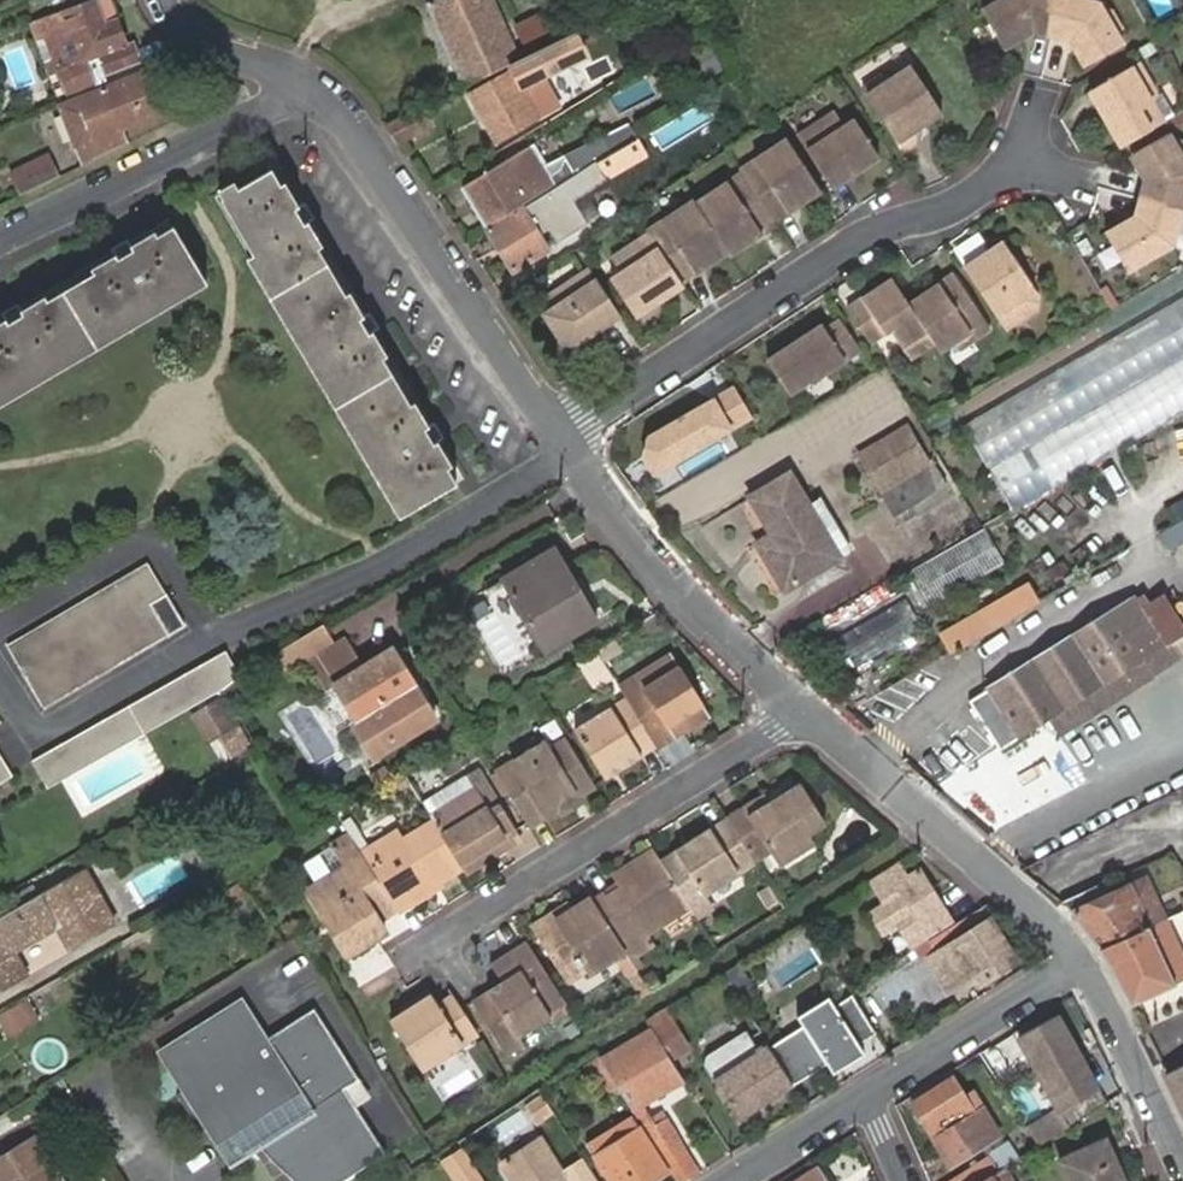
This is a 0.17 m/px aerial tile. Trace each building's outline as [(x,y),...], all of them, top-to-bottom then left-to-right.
[(104,23),(96,0),(39,22),(45,38),(55,33),(64,59),(59,62),(71,92),(93,83),(84,59),(98,53),(107,77),(141,63),(133,41),(124,44),(115,19),(104,23)] [(96,0),(104,23),(115,19),(108,0),(97,0),(96,0)] [(512,62),(484,0),(432,0),(427,3),(462,85),(512,62)] [(560,40),(546,14),(509,31),(495,0),(484,0),(512,62),(560,40)] [(1053,37),(1062,0),(996,0),(982,9),(1004,47),(1031,31),(1053,37)] [(1053,37),(1071,41),(1083,63),(1122,41),(1118,36),(1120,27),(1109,10),(1101,8),(1097,2),(1090,0),(1062,0),(1053,37)] [(55,33),(45,38),(55,63),(59,62),(64,59),(55,33)] [(586,61),(573,33),(560,40),(512,62),(515,68),(525,91),(586,61)] [(93,83),(107,77),(98,53),(84,59),(93,83)] [(1090,91),(1122,147),(1165,123),(1153,103),(1155,90),(1139,63),(1090,91)] [(913,130),(920,126),(942,112),(912,66),(895,77),(883,75),(863,89),(901,149),(918,138),(913,130)] [(539,121),(525,91),(515,68),(471,88),(495,142),(539,121)] [(62,177),(109,155),(101,139),(139,122),(122,83),(37,119),(62,177)] [(422,108),(386,127),(398,144),(431,126),(422,108)] [(796,135),(831,186),(877,155),(853,118),(842,125),(833,111),(796,135)] [(602,144),(629,130),(628,126),(601,140),(602,144)] [(600,160),(609,155),(608,153),(634,137),(629,130),(602,144),(601,140),(565,160),(563,172),(552,178),(547,169),(533,146),(508,162),(469,186),(465,189),(486,225),(529,199),(531,202),(553,188),(588,168),(600,160)] [(1139,198),(1182,211),(1182,210),(1182,142),(1182,140),(1173,138),(1170,132),(1131,155),(1144,178),(1139,198)] [(773,221),(819,190),(786,139),(740,170),(741,172),(773,221)] [(565,160),(547,169),(552,178),(563,172),(565,160)] [(588,168),(598,185),(611,177),(600,160),(588,168)] [(277,163),(224,193),(407,511),(461,479),(277,163)] [(588,168),(553,188),(563,205),(598,185),(588,168)] [(2,207),(35,190),(25,170),(0,181),(0,203),(2,207)] [(726,251),(728,255),(775,224),(773,221),(741,172),(695,203),(726,251)] [(1182,211),(1139,198),(1134,217),(1106,233),(1128,272),(1174,246),(1182,211)] [(726,251),(695,203),(693,200),(647,232),(647,234),(679,283),(726,251)] [(523,211),(489,230),(514,271),(548,250),(539,235),(549,230),(540,216),(531,223),(523,211)] [(634,317),(682,285),(679,283),(647,234),(611,259),(620,273),(610,279),(634,317)] [(0,331),(0,401),(182,288),(152,239),(0,331)] [(1000,243),(962,268),(1003,330),(1033,310),(1036,298),(1000,243)] [(575,345),(619,315),(589,269),(535,305),(561,343),(575,345)] [(933,343),(939,353),(955,342),(960,349),(990,329),(954,274),(908,304),(933,343)] [(908,304),(891,279),(847,307),(872,342),(891,329),(910,359),(933,343),(908,304)] [(962,424),(1010,509),(1182,410),(1182,297),(962,424)] [(861,352),(840,321),(826,330),(823,325),(770,360),(791,395),(812,380),(814,382),(861,352)] [(678,419),(646,437),(643,457),(654,474),(752,419),(732,386),(678,417),(678,419)] [(909,428),(862,451),(896,514),(933,493),(920,468),(929,464),(909,428)] [(836,554),(848,547),(821,501),(809,508),(790,476),(750,499),(772,538),(773,539),(779,535),(783,542),(762,555),(783,592),(839,560),(836,554)] [(1156,527),(1159,532),(1168,547),(1182,538),(1182,511),(1156,527)] [(921,602),(1008,567),(993,531),(906,565),(921,602)] [(773,539),(772,538),(757,546),(762,555),(783,542),(779,535),(773,539)] [(852,553),(848,547),(836,554),(839,560),(852,553)] [(557,555),(505,584),(546,653),(598,623),(557,555)] [(0,652),(0,659),(35,711),(172,622),(135,564),(0,652)] [(1022,581),(939,631),(951,651),(1035,601),(1022,581)] [(978,703),(1005,751),(1182,647),(1182,620),(1173,602),(1158,610),(1153,602),(1145,606),(1144,604),(978,703)] [(854,661),(923,633),(911,603),(842,631),(854,661)] [(364,747),(424,711),(389,656),(353,677),(336,649),(305,668),(322,698),(331,693),(364,747)] [(222,689),(223,689),(225,687),(234,682),(217,652),(27,763),(44,792),(122,749),(195,705),(220,690),(222,689)] [(674,663),(628,690),(634,699),(663,748),(680,738),(677,734),(687,727),(690,732),(715,717),(693,679),(686,684),(674,663)] [(239,717),(222,689),(220,690),(195,705),(212,733),(239,717)] [(624,772),(663,748),(634,699),(584,729),(608,771),(620,764),(624,772)] [(429,720),(424,711),(364,747),(370,756),(429,720)] [(677,734),(680,738),(690,732),(687,727),(677,734)] [(602,786),(573,739),(558,748),(554,741),(502,772),(534,825),(566,807),(570,794),(583,797),(602,786)] [(12,778),(0,757),(0,785),(12,778)] [(613,779),(624,772),(620,764),(608,771),(613,779)] [(480,788),(437,815),(443,825),(468,867),(471,871),(494,858),(491,854),(507,844),(509,848),(527,838),(485,768),(472,776),(480,788)] [(733,821),(758,861),(775,850),(783,862),(819,842),(813,833),(831,822),(806,782),(775,800),(773,797),(733,821)] [(586,802),(583,797),(570,794),(566,807),(569,812),(586,802)] [(136,821),(138,826),(154,817),(151,813),(136,821)] [(154,817),(138,826),(145,838),(161,829),(154,817)] [(707,892),(758,861),(733,821),(683,851),(666,861),(691,902),(707,892)] [(399,904),(403,910),(438,890),(435,886),(444,881),(468,867),(443,825),(413,842),(409,835),(379,853),(392,877),(385,880),(399,904)] [(491,854),(494,858),(509,848),(507,844),(491,854)] [(385,880),(368,852),(311,886),(350,952),(383,932),(375,919),(383,914),(399,904),(385,880)] [(631,951),(634,957),(652,947),(646,936),(694,907),(691,902),(666,861),(662,853),(621,876),(626,887),(600,901),(631,951)] [(898,869),(874,884),(888,907),(874,915),(884,932),(897,924),(912,950),(936,935),(950,927),(916,871),(903,878),(898,869)] [(26,977),(12,952),(57,928),(69,950),(112,925),(82,871),(39,895),(7,912),(0,916),(0,991),(26,977)] [(1148,879),(1133,886),(1156,939),(1172,933),(1148,879)] [(447,885),(444,881),(435,886),(438,890),(447,885)] [(7,912),(39,895),(33,886),(2,903),(7,912)] [(1101,886),(1062,902),(1075,916),(1110,960),(1156,939),(1133,886),(1107,897),(1101,886)] [(600,901),(598,897),(574,910),(560,918),(557,913),(538,925),(567,972),(586,960),(591,969),(593,973),(631,951),(600,901)] [(560,918),(574,910),(571,905),(557,913),(560,918)] [(391,928),(383,914),(375,919),(383,932),(391,928)] [(990,919),(929,957),(950,990),(968,980),(978,974),(981,979),(983,982),(1017,963),(990,919)] [(1172,933),(1156,939),(1176,985),(1182,981),(1182,957),(1172,933)] [(1110,960),(1131,1004),(1176,985),(1156,939),(1110,960)] [(553,1014),(569,1004),(530,940),(493,963),(504,982),(474,1000),(507,1054),(524,1044),(520,1038),(554,1018),(553,1014)] [(572,982),(591,969),(586,960),(567,972),(572,982)] [(971,985),(981,979),(978,974),(968,980),(971,985)] [(425,1067),(482,1035),(462,1001),(459,997),(444,1006),(435,993),(418,1003),(420,1008),(411,1014),(399,1021),(425,1067)] [(804,1025),(770,1046),(794,1085),(828,1064),(833,1073),(865,1053),(859,1044),(877,1032),(853,995),(836,1005),(830,996),(798,1016),(804,1025)] [(7,1037),(43,1022),(32,996),(0,1009),(0,1021),(7,1037)] [(176,1040),(200,1079),(187,1087),(179,1092),(196,1118),(203,1113),(209,1110),(204,1101),(211,1097),(216,1105),(226,1098),(242,1124),(232,1130),(245,1151),(260,1142),(261,1145),(267,1152),(272,1159),(278,1165),(285,1170),(291,1176),(295,1180),(344,1180),(388,1154),(347,1088),(362,1079),(317,1008),(269,1038),(245,998),(176,1040)] [(420,1008),(418,1003),(408,1008),(411,1014),(420,1008)] [(1157,1021),(1169,1056),(1182,1051),(1182,1012),(1157,1021)] [(1068,1127),(1106,1104),(1059,1015),(1021,1037),(1060,1112),(1068,1127)] [(669,1018),(653,1028),(670,1056),(687,1046),(669,1018)] [(670,1056),(653,1028),(602,1061),(603,1063),(617,1086),(634,1112),(643,1106),(685,1080),(670,1056)] [(756,1047),(748,1035),(705,1062),(715,1077),(759,1050),(756,1047)] [(200,1079),(176,1040),(163,1048),(187,1087),(200,1079)] [(740,1118),(794,1085),(770,1046),(766,1041),(756,1047),(759,1050),(715,1077),(740,1118)] [(611,1091),(617,1086),(603,1063),(591,1072),(596,1081),(602,1077),(611,1091)] [(1166,1074),(1182,1110),(1182,1067),(1166,1074)] [(949,1142),(961,1160),(1000,1136),(973,1092),(965,1096),(953,1077),(914,1102),(941,1147),(949,1142)] [(524,1107),(543,1095),(541,1093),(523,1105),(524,1107)] [(553,1111),(543,1095),(524,1107),(534,1123),(553,1111)] [(232,1159),(245,1151),(232,1130),(242,1124),(226,1098),(216,1105),(211,1097),(204,1101),(209,1110),(203,1113),(232,1159)] [(654,1125),(643,1106),(634,1112),(645,1130),(654,1125)] [(1029,1132),(1037,1146),(1050,1138),(1068,1127),(1060,1112),(1029,1132)] [(622,1121),(630,1134),(602,1152),(594,1139),(586,1144),(610,1180),(648,1180),(666,1170),(630,1116),(622,1121)] [(700,1172),(666,1118),(654,1125),(645,1130),(678,1180),(686,1180),(700,1172)] [(630,1134),(622,1121),(594,1139),(602,1152),(630,1134)] [(59,1168),(39,1134),(0,1158),(0,1180),(37,1180),(59,1168)] [(542,1138),(502,1164),(513,1180),(570,1180),(542,1138)] [(1106,1139),(1100,1142),(1110,1162),(1116,1159),(1106,1139)] [(953,1165),(961,1160),(949,1142),(941,1147),(953,1165)] [(1100,1142),(1060,1160),(1069,1180),(1126,1180),(1116,1159),(1110,1162),(1100,1142)] [(291,1176),(285,1170),(278,1165),(272,1159),(267,1152),(261,1145),(258,1147),(278,1180),(295,1180),(291,1176)] [(467,1150),(449,1161),(461,1180),(486,1180),(467,1150)] [(998,1169),(991,1157),(949,1180),(978,1180),(998,1169)] [(1005,1165),(1002,1167),(998,1169),(978,1180),(1015,1180),(1005,1165)] [(61,1174),(63,1173),(59,1168),(37,1180),(65,1180),(61,1174)] [(818,1169),(798,1180),(826,1180),(818,1169)]
